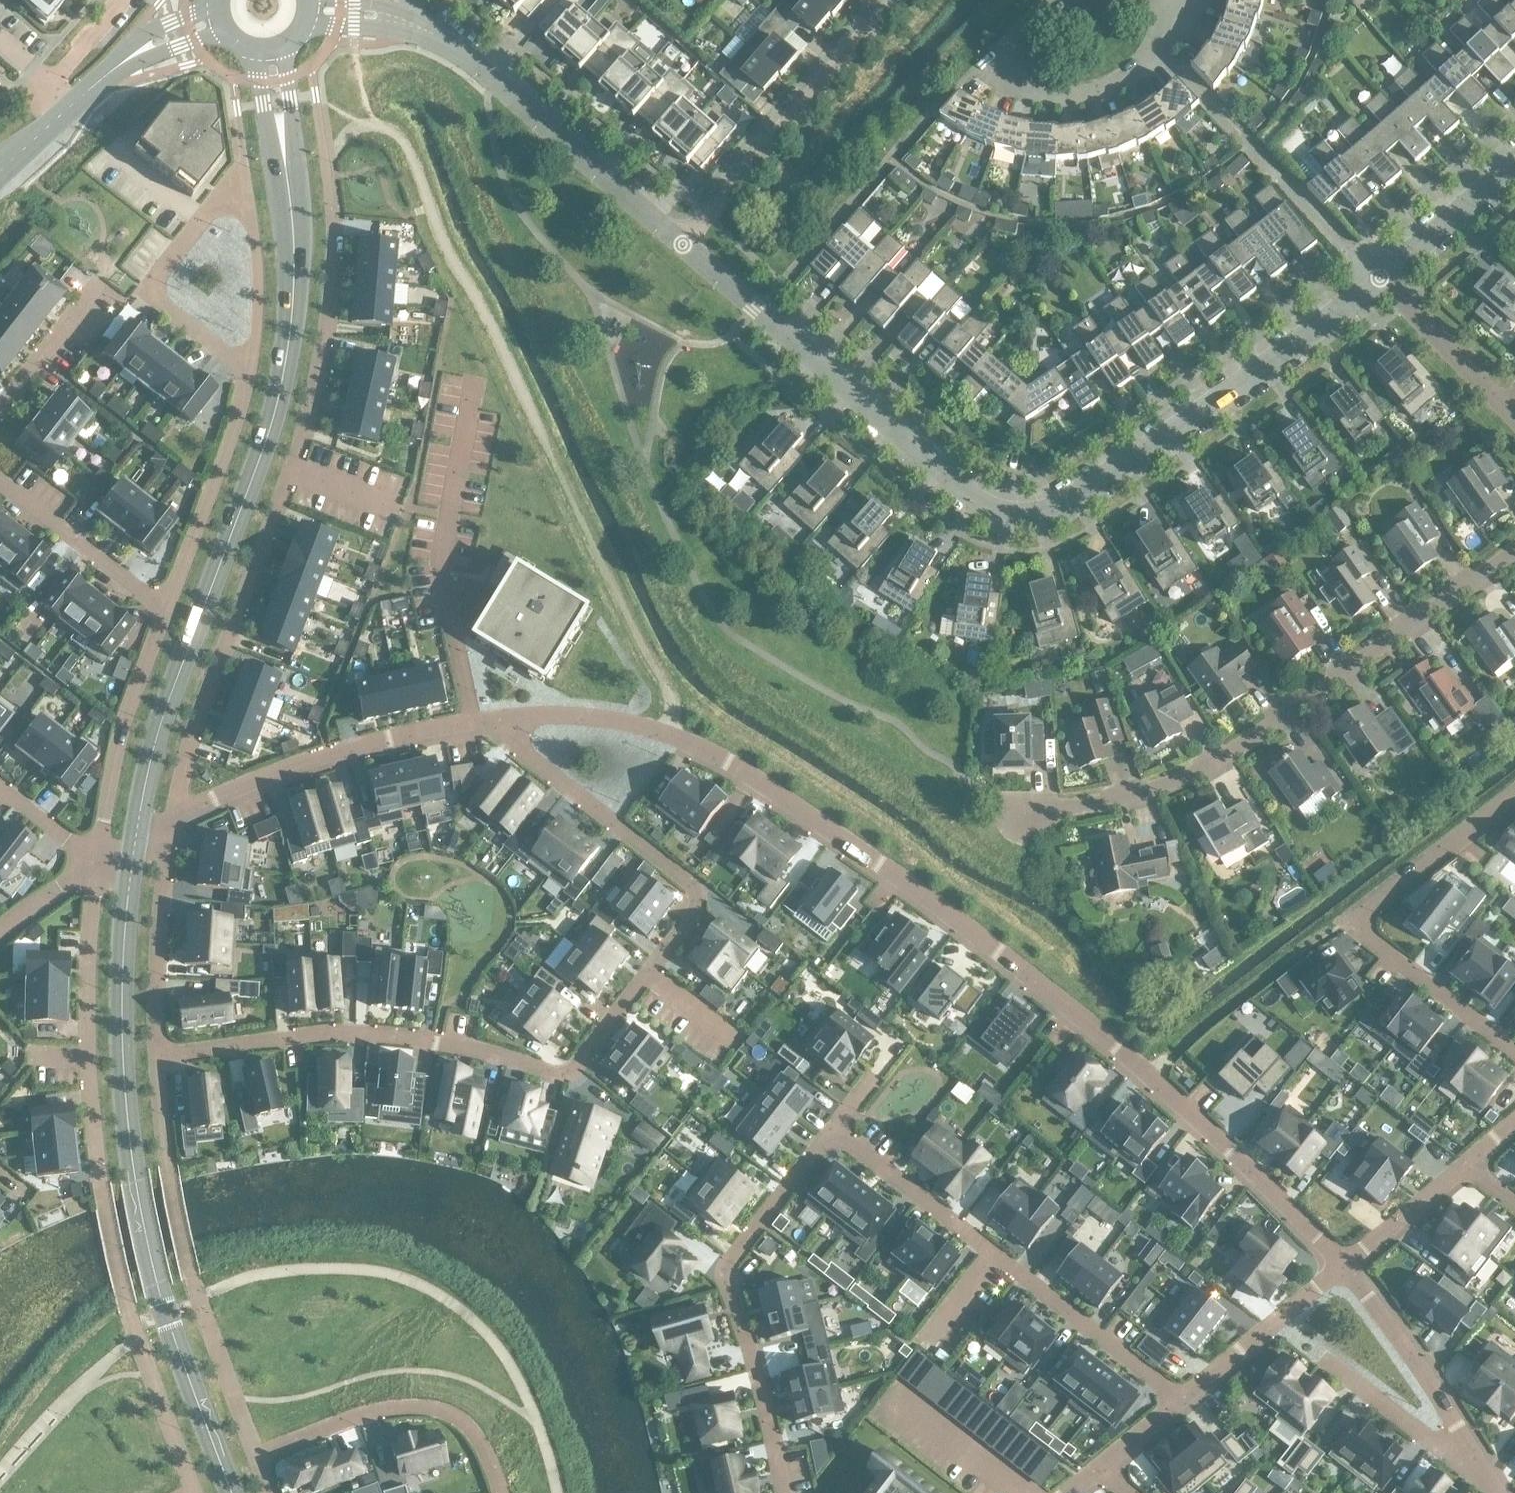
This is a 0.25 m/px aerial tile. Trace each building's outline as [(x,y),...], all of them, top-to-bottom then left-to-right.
[(43,26),(59,8),(49,0),(18,0),(36,16),(34,18),(43,26)] [(59,8),(66,0),(49,0),(59,8)] [(532,15),(544,0),(500,0),(515,13),(522,6),(532,15)] [(542,24),(552,32),(546,40),(563,55),(593,20),(590,17),(577,6),(583,0),(563,0),(542,24)] [(593,20),(610,0),(598,0),(588,12),(592,16),(590,17),(593,20)] [(771,15),(788,30),(799,18),(816,33),(831,16),(814,0),(784,0),(771,15)] [(831,16),(833,17),(848,0),(814,0),(831,16)] [(1250,38),(1257,18),(1258,19),(1262,9),(1235,0),(1230,0),(1227,9),(1228,9),(1223,24),(1250,38)] [(1262,9),(1263,0),(1235,0),(1262,9)] [(1509,9),(1500,0),(1482,0),(1477,5),(1494,23),(1482,35),(1499,53),(1512,41),(1514,44),(1514,15),(1509,9)] [(761,6),(736,36),(745,44),(779,75),(781,77),(797,58),(778,41),(788,30),(771,15),(761,6)] [(1317,28),(1322,14),(1312,10),(1307,24),(1317,28)] [(1482,35),(1464,17),(1449,31),(1467,49),(1454,61),(1471,79),(1484,67),(1501,85),(1514,72),(1514,70),(1499,53),(1482,35)] [(609,34),(593,20),(563,55),(580,70),(587,63),(596,71),(628,35),(617,25),(609,34)] [(1328,22),(1324,35),(1334,39),(1338,25),(1328,22)] [(1210,47),(1234,65),(1244,47),(1246,48),(1250,38),(1223,24),(1221,23),(1217,33),(1210,47)] [(628,35),(596,71),(606,79),(599,87),(617,102),(647,67),(655,58),(639,44),(628,35)] [(1323,40),(1318,53),(1328,56),(1333,43),(1323,40)] [(1426,86),(1443,105),(1456,93),(1473,111),(1488,97),(1471,79),(1454,61),(1437,42),(1422,56),(1439,75),(1426,86)] [(731,61),(719,75),(736,90),(747,77),(764,92),(779,75),(745,44),(731,61)] [(1191,67),(1214,90),(1227,73),(1228,74),(1234,65),(1210,47),(1208,46),(1202,54),(1203,55),(1193,67),(1192,66),(1191,67)] [(1303,65),(1309,53),(1299,47),(1292,60),(1303,65)] [(1315,59),(1308,72),(1318,77),(1325,64),(1315,59)] [(663,81),(647,67),(617,102),(634,117),(641,109),(650,117),(681,81),(671,72),(663,81)] [(1443,105),(1426,86),(1409,67),(1394,81),(1411,100),(1398,111),(1414,130),(1427,118),(1444,137),(1459,123),(1443,105)] [(1158,99),(1175,125),(1190,110),(1191,112),(1199,104),(1176,80),(1169,88),(1169,89),(1158,99)] [(692,91),(681,81),(650,117),(660,126),(653,133),(671,149),(701,114),(684,100),(692,91)] [(1272,93),(1282,100),(1290,89),(1281,82),(1272,93)] [(962,92),(940,116),(959,128),(958,130),(967,135),(983,109),(984,107),(975,102),(961,94),(963,92),(962,92)] [(1298,92),(1289,103),(1298,110),(1306,99),(1298,92)] [(1431,148),(1414,130),(1398,111),(1381,92),(1366,106),(1382,124),(1369,136),(1385,155),(1399,143),(1415,162),(1431,148)] [(1135,113),(1148,141),(1165,129),(1166,131),(1175,125),(1158,99),(1157,98),(1148,104),(1135,113)] [(983,109),(967,135),(986,143),(985,145),(995,148),(1007,120),(1008,118),(998,114),(998,115),(983,109)] [(133,152),(191,198),(191,197),(221,159),(220,150),(217,127),(215,114),(215,111),(213,111),(197,111),(191,111),(189,111),(187,111),(165,110),(146,134),(133,152)] [(1111,123),(1119,153),(1138,144),(1138,146),(1148,141),(1135,113),(1134,111),(1125,116),(1111,123)] [(1247,122),(1255,130),(1266,120),(1257,111),(1247,122)] [(716,127),(701,114),(671,149),(687,163),(694,156),(704,165),(736,128),(724,118),(716,127)] [(1385,155),(1369,136),(1353,117),(1337,130),(1353,149),(1340,160),(1356,179),(1370,168),(1386,187),(1402,174),(1385,155)] [(1007,120),(995,148),(1015,153),(1015,155),(1026,157),(1032,127),(1033,125),(1022,123),(1022,124),(1007,120)] [(1088,159),(1098,157),(1102,171),(1122,165),(1119,153),(1111,123),(1110,121),(1100,124),(1100,125),(1085,129),(1088,159)] [(1032,127),(1026,157),(1046,158),(1046,160),(1057,161),(1059,130),(1059,128),(1048,128),(1032,127)] [(1059,130),(1057,161),(1077,159),(1077,161),(1088,159),(1085,129),(1085,127),(1074,128),(1074,129),(1059,130)] [(1270,128),(1260,138),(1268,147),(1278,137),(1278,136),(1270,128)] [(1356,179),(1340,160),(1324,141),(1308,154),(1324,173),(1307,188),(1325,206),(1341,192),(1356,211),(1372,198),(1356,179)] [(912,153),(905,161),(916,170),(923,162),(912,153)] [(1213,155),(1201,164),(1208,174),(1220,165),(1213,155)] [(1242,155),(1226,171),(1234,179),(1250,164),(1242,155)] [(918,184),(899,169),(892,177),(912,193),(918,184)] [(936,185),(948,193),(954,183),(941,176),(936,185)] [(1218,176),(1206,185),(1213,195),(1225,186),(1218,176)] [(1168,185),(1173,194),(1186,188),(1181,179),(1168,185)] [(893,183),(875,211),(893,223),(911,195),(893,183)] [(1257,227),(1272,247),(1286,236),(1301,256),(1317,243),(1271,185),(1255,197),(1270,217),(1257,227)] [(932,205),(938,195),(926,188),(920,197),(932,205)] [(986,208),(990,198),(978,193),(974,203),(986,208)] [(1135,209),(1148,205),(1145,195),(1132,199),(1135,209)] [(1188,196),(1168,206),(1173,216),(1193,206),(1188,196)] [(1056,220),(1070,219),(1069,203),(1055,203),(1056,220)] [(1027,218),(1029,207),(1015,204),(1013,215),(1027,218)] [(1094,207),(1095,218),(1108,216),(1107,205),(1094,207)] [(955,216),(968,221),(972,211),(959,206),(955,216)] [(1272,247),(1257,227),(1241,208),(1225,220),(1240,240),(1227,250),(1242,270),(1255,259),(1271,279),(1287,266),(1272,247)] [(875,222),(860,209),(811,265),(826,279),(842,260),(856,272),(872,253),(859,241),(875,222)] [(1159,222),(1155,211),(1141,216),(1145,226),(1159,222)] [(994,230),(1016,235),(1018,224),(996,219),(994,230)] [(1119,222),(1105,225),(1107,236),(1121,233),(1119,222)] [(1027,240),(1038,240),(1039,226),(1028,225),(1027,240)] [(1050,227),(1039,226),(1038,240),(1049,241),(1050,227)] [(1065,228),(1066,240),(1080,239),(1079,227),(1065,228)] [(1196,273),(1211,293),(1225,282),(1240,302),(1257,290),(1242,270),(1227,250),(1211,230),(1195,243),(1210,262),(1196,273)] [(872,253),(856,272),(840,291),(855,304),(904,248),(889,234),(872,253)] [(358,236),(356,262),(396,265),(397,245),(378,243),(378,237),(358,236)] [(1211,293),(1196,273),(1181,253),(1165,265),(1180,285),(1166,295),(1180,315),(1194,305),(1209,325),(1226,313),(1211,293)] [(426,254),(416,259),(420,267),(430,261),(426,254)] [(884,329),(917,292),(933,273),(917,259),(868,316),(884,329)] [(430,261),(420,267),(423,274),(434,268),(430,261)] [(356,262),(354,282),(394,286),(396,265),(356,262)] [(35,267),(14,294),(44,317),(65,290),(35,267)] [(1514,323),(1514,292),(1513,290),(1514,287),(1514,286),(1506,278),(1503,282),(1493,273),(1488,278),(1485,276),(1472,290),(1486,303),(1477,313),(1492,326),(1504,313),(1514,323)] [(1195,335),(1180,315),(1166,295),(1151,275),(1134,287),(1149,307),(1135,317),(1149,337),(1163,327),(1178,347),(1195,335)] [(808,277),(798,298),(814,305),(824,285),(808,277)] [(354,282),(352,302),(392,305),(394,286),(354,282)] [(929,336),(943,347),(959,329),(946,317),(962,298),(946,285),(897,341),(913,355),(929,336)] [(4,308),(1,311),(30,335),(44,317),(14,294),(4,308)] [(1118,359),(1132,349),(1146,369),(1163,357),(1149,337),(1135,317),(1120,297),(1104,308),(1118,328),(1104,338),(1118,359)] [(435,301),(433,309),(446,311),(447,303),(435,301)] [(352,302),(350,323),(390,326),(392,305),(352,302)] [(54,305),(34,341),(46,347),(66,312),(54,305)] [(1245,314),(1254,326),(1267,317),(1258,305),(1245,314)] [(433,309),(432,317),(444,319),(446,311),(433,309)] [(972,373),(988,354),(975,342),(991,323),(975,310),(959,329),(943,347),(926,366),(942,380),(958,361),(972,373)] [(17,352),(30,335),(1,311),(0,313),(0,338),(17,352)] [(1104,338),(1090,318),(1073,329),(1077,336),(1063,346),(1072,359),(1086,380),(1101,370),(1115,391),(1132,379),(1118,359),(1104,338)] [(128,323),(103,355),(121,369),(146,337),(128,323)] [(146,337),(121,369),(138,382),(163,350),(146,337)] [(17,352),(0,338),(0,374),(17,352)] [(163,350),(138,382),(155,395),(180,363),(163,350)] [(1432,401),(1444,391),(1415,358),(1405,366),(1391,350),(1390,351),(1392,353),(1373,369),(1392,391),(1390,392),(1412,418),(1432,400),(1432,401)] [(355,354),(351,375),(389,383),(393,363),(355,354)] [(1027,388),(988,354),(972,373),(955,392),(971,405),(987,387),(1026,420),(1028,388),(1027,388)] [(1100,400),(1086,380),(1072,359),(1028,388),(1026,420),(1069,391),(1083,412),(1100,400)] [(180,363),(155,395),(172,408),(197,377),(180,363)] [(351,375),(346,395),(384,404),(389,383),(351,375)] [(197,377),(172,408),(190,422),(215,390),(197,377)] [(96,383),(88,393),(97,400),(105,389),(96,383)] [(420,383),(419,391),(430,393),(432,385),(420,383)] [(1374,427),(1386,418),(1368,395),(1358,403),(1345,386),(1343,387),(1345,389),(1325,404),(1354,442),(1374,427)] [(419,391),(417,399),(429,401),(430,393),(419,391)] [(58,393),(44,411),(76,435),(77,435),(89,419),(90,418),(72,404),(66,399),(58,393)] [(346,395),(342,415),(380,423),(384,404),(346,395)] [(106,407),(105,407),(114,413),(122,403),(114,396),(110,401),(106,407)] [(122,403),(114,413),(122,420),(122,419),(127,413),(130,409),(122,403)] [(963,426),(972,419),(959,404),(950,411),(963,426)] [(1456,406),(1447,413),(1454,421),(1462,413),(1456,406)] [(44,411),(31,428),(63,452),(76,435),(44,411)] [(342,415),(338,435),(375,443),(380,423),(342,415)] [(1465,417),(1456,424),(1463,433),(1472,426),(1465,417)] [(803,436),(802,435),(800,437),(782,421),(762,443),(761,441),(739,466),(759,484),(770,494),(799,461),(789,452),(803,436)] [(1347,466),(1321,431),(1310,439),(1297,421),(1296,422),(1298,424),(1278,439),(1295,462),(1293,464),(1313,490),(1335,474),(1335,475),(1347,466)] [(412,422),(411,431),(422,433),(424,425),(412,422)] [(140,433),(139,433),(148,440),(156,429),(148,423),(147,424),(140,433)] [(1041,439),(1032,426),(1031,446),(1041,439)] [(86,427),(83,445),(95,446),(98,429),(86,427)] [(31,428),(17,445),(49,470),(63,452),(31,428)] [(156,429),(148,440),(156,446),(161,440),(164,436),(156,429)] [(411,431),(409,438),(421,441),(422,433),(411,431)] [(1404,442),(1394,449),(1403,460),(1412,453),(1404,442)] [(113,447),(104,457),(113,464),(121,453),(113,447)] [(77,465),(87,471),(95,460),(85,453),(77,465)] [(155,453),(149,462),(160,470),(166,462),(155,453)] [(1278,498),(1290,489),(1273,466),(1262,473),(1249,455),(1248,456),(1250,459),(1230,473),(1257,512),(1277,497),(1278,498)] [(1475,466),(1449,485),(1479,527),(1506,508),(1488,483),(1498,476),(1484,456),(1473,463),(1475,466)] [(803,523),(814,533),(843,500),(833,491),(848,475),(846,474),(845,476),(826,459),(807,481),(805,480),(783,505),(804,523),(803,523)] [(179,463),(170,474),(179,481),(187,470),(179,463)] [(100,468),(94,476),(104,485),(111,476),(100,468)] [(187,470),(179,481),(187,487),(191,482),(195,476),(187,470)] [(94,476),(87,485),(98,493),(104,485),(94,476)] [(122,481),(97,513),(115,527),(140,495),(122,481)] [(1240,524),(1224,499),(1213,507),(1201,489),(1200,490),(1201,492),(1181,506),(1208,545),(1228,531),(1228,532),(1240,524)] [(755,503),(742,493),(732,504),(745,515),(755,503)] [(140,495),(115,527),(132,540),(157,509),(140,495)] [(848,562),(859,572),(888,539),(878,530),(892,514),(891,513),(889,515),(871,498),(852,520),(850,519),(828,544),(848,561),(848,562)] [(1314,505),(1307,510),(1315,519),(1321,514),(1314,505)] [(1435,531),(1416,505),(1395,520),(1401,528),(1384,539),(1410,576),(1437,557),(1427,544),(1427,539),(1426,537),(1435,531)] [(1339,506),(1327,515),(1339,533),(1352,524),(1339,506)] [(157,509),(132,540),(150,554),(175,522),(157,509)] [(12,527),(0,517),(0,543),(12,527)] [(1199,569),(1175,533),(1164,540),(1152,522),(1150,523),(1152,525),(1131,538),(1147,563),(1145,564),(1164,592),(1186,577),(1199,569)] [(299,525),(292,544),(328,557),(335,539),(299,525)] [(0,580),(30,541),(12,527),(0,543),(0,580)] [(1262,559),(1246,535),(1234,543),(1243,555),(1228,566),(1236,577),(1262,559)] [(798,554),(806,562),(807,563),(820,549),(819,548),(811,540),(798,554)] [(914,615),(937,577),(926,570),(937,552),(936,551),(934,553),(913,540),(898,565),(896,564),(879,592),(902,606),(901,607),(914,615)] [(30,541),(0,580),(19,594),(49,555),(30,541)] [(1273,541),(1262,549),(1267,557),(1277,550),(1279,549),(1273,541)] [(788,542),(783,548),(793,557),(802,547),(796,542),(788,542)] [(292,544),(285,563),(321,576),(328,557),(292,544)] [(1354,547),(1334,561),(1341,571),(1326,582),(1328,585),(1320,590),(1329,603),(1337,598),(1351,618),(1375,601),(1360,579),(1371,572),(1354,547)] [(478,637),(477,638),(479,639),(491,646),(493,647),(503,653),(502,655),(498,660),(510,667),(513,662),(514,660),(533,672),(546,681),(548,681),(561,659),(569,646),(571,643),(578,630),(582,625),(589,612),(590,611),(569,598),(556,590),(560,583),(506,550),(493,570),(485,584),(502,594),(503,595),(499,602),(486,624),(478,637)] [(1267,557),(1266,558),(1278,574),(1289,566),(1277,550),(1267,557)] [(1102,556),(1081,570),(1097,594),(1095,595),(1113,624),(1135,609),(1136,610),(1148,602),(1125,565),(1114,572),(1102,553),(1101,554),(1102,556)] [(285,563),(278,582),(314,596),(321,576),(285,563)] [(369,564),(366,571),(377,575),(380,568),(369,564)] [(366,571),(363,579),(374,583),(377,575),(366,571)] [(65,573),(41,604),(58,618),(82,586),(65,573)] [(980,642),(994,643),(1000,600),(987,598),(990,577),(989,577),(988,579),(964,576),(960,605),(958,604),(953,637),(980,641),(980,642)] [(1080,637),(1068,595),(1055,599),(1049,578),(1047,578),(1048,581),(1025,588),(1033,616),(1030,616),(1040,648),(1066,641),(1080,637)] [(278,582),(271,601),(307,615),(314,596),(278,582)] [(58,618),(55,621),(74,636),(77,632),(101,601),(82,586),(58,618)] [(1303,632),(1303,627),(1302,625),(1311,619),(1293,593),(1271,608),(1277,616),(1261,627),(1286,664),(1313,645),(1303,632)] [(1214,596),(1204,603),(1208,609),(1216,610),(1221,606),(1214,596)] [(406,597),(398,599),(400,611),(408,609),(406,597)] [(398,599),(390,601),(393,613),(400,611),(398,599)] [(101,601),(77,632),(90,643),(114,611),(101,601)] [(271,601),(264,621),(300,634),(307,615),(271,601)] [(353,602),(351,609),(362,614),(365,606),(353,602)] [(351,609),(348,617),(359,621),(362,614),(351,609)] [(90,643),(84,650),(103,665),(105,663),(133,626),(114,611),(90,643)] [(1510,661),(1514,667),(1514,627),(1508,632),(1506,630),(1502,629),(1493,615),(1467,634),(1494,672),(1510,661)] [(1155,618),(1137,630),(1144,640),(1162,628),(1155,618)] [(264,621),(256,640),(292,654),(300,634),(264,621)] [(890,624),(883,633),(893,641),(900,631),(890,624)] [(338,639),(336,647),(347,651),(350,644),(338,639)] [(358,642),(355,649),(365,653),(368,646),(358,642)] [(22,653),(28,658),(36,648),(29,643),(22,653)] [(1161,658),(1154,644),(1142,650),(1149,664),(1161,658)] [(1216,650),(1189,669),(1211,699),(1208,701),(1208,703),(1209,707),(1213,710),(1215,711),(1218,709),(1220,711),(1246,692),(1235,676),(1241,671),(1243,674),(1254,666),(1239,644),(1221,657),(1216,650)] [(336,647),(333,655),(344,659),(347,651),(336,647)] [(7,648),(1,657),(8,662),(14,654),(7,648)] [(36,648),(28,658),(35,663),(42,653),(36,648)] [(355,649),(351,657),(363,661),(365,653),(355,649)] [(970,652),(963,665),(976,672),(983,659),(970,652)] [(119,657),(117,664),(130,669),(132,662),(119,657)] [(1446,669),(1436,676),(1426,662),(1400,681),(1422,712),(1429,707),(1444,729),(1458,719),(1460,721),(1464,718),(1462,716),(1476,706),(1464,689),(1461,691),(1446,669)] [(242,664),(235,685),(271,699),(279,678),(242,664)] [(435,665),(412,670),(422,709),(443,704),(446,703),(442,684),(439,685),(435,665)] [(62,668),(54,677),(61,682),(68,673),(62,668)] [(412,670),(393,674),(402,713),(422,709),(412,670)] [(68,673),(61,682),(67,687),(68,686),(74,678),(68,673)] [(393,674),(374,679),(382,717),(402,713),(393,674)] [(41,682),(38,686),(45,691),(52,683),(45,678),(41,682)] [(374,679),(352,684),(361,722),(382,717),(374,679)] [(1036,682),(1039,697),(1051,695),(1049,679),(1036,682)] [(1131,707),(1153,748),(1182,732),(1176,720),(1180,718),(1182,721),(1195,713),(1179,682),(1164,690),(1131,707)] [(52,683),(45,691),(49,695),(52,697),(57,691),(58,688),(52,683)] [(235,685),(228,704),(264,718),(271,699),(235,685)] [(12,715),(16,709),(0,696),(0,730),(12,715)] [(1068,729),(1072,743),(1068,744),(1066,748),(1068,756),(1072,758),(1077,757),(1080,768),(1111,757),(1106,742),(1108,738),(1119,734),(1108,701),(1088,707),(1090,715),(1082,718),(1080,722),(1081,725),(1068,729)] [(228,704),(221,723),(257,737),(264,718),(228,704)] [(312,705),(309,713),(321,717),(323,710),(312,705)] [(1396,752),(1413,741),(1395,716),(1379,727),(1364,706),(1334,728),(1351,751),(1354,748),(1365,765),(1391,746),(1396,752)] [(93,707),(86,716),(93,721),(100,713),(93,707)] [(100,713),(93,721),(100,727),(100,726),(106,718),(100,713)] [(309,713),(306,720),(318,725),(321,717),(309,713)] [(40,717),(16,749),(34,762),(59,731),(40,717)] [(1030,749),(1043,749),(1042,725),(1029,726),(1029,718),(996,719),(997,731),(985,732),(985,755),(997,755),(998,769),(1031,768),(1030,749)] [(250,755),(257,737),(221,723),(212,747),(230,753),(232,748),(250,755)] [(59,731),(34,762),(51,776),(82,736),(81,736),(75,743),(59,731)] [(82,736),(51,776),(69,790),(96,755),(96,754),(99,750),(82,736)] [(295,739),(287,742),(291,754),(299,751),(295,739)] [(287,742),(280,745),(284,756),(291,754),(287,742)] [(1317,778),(1299,753),(1288,761),(1286,758),(1283,761),(1284,763),(1270,773),(1297,810),(1324,790),(1330,798),(1340,791),(1326,771),(1317,778)] [(432,758),(410,763),(422,816),(444,810),(432,758)] [(410,763),(388,768),(401,820),(402,820),(400,811),(419,806),(421,816),(422,816),(410,763)] [(473,764),(449,768),(451,782),(452,782),(459,781),(461,793),(465,793),(475,780),(473,764)] [(501,765),(466,811),(487,827),(522,782),(501,765)] [(374,804),(360,807),(363,819),(367,830),(380,828),(380,825),(401,820),(388,768),(367,773),(374,804)] [(685,772),(657,808),(677,823),(707,784),(706,783),(704,786),(685,772)] [(459,781),(452,782),(453,794),(461,793),(459,781)] [(522,782),(487,827),(488,828),(491,824),(510,839),(504,847),(516,855),(530,836),(519,828),(543,798),(522,782)] [(707,784),(677,823),(697,838),(727,799),(707,784)] [(340,788),(314,795),(331,850),(356,843),(356,846),(370,842),(367,830),(363,819),(350,822),(340,788)] [(300,837),(286,841),(293,864),(306,860),(306,858),(331,850),(314,795),(289,803),(300,837)] [(1190,821),(1200,837),(1205,834),(1221,861),(1244,847),(1249,854),(1269,842),(1245,802),(1231,811),(1233,813),(1227,816),(1220,803),(1190,821)] [(274,818),(252,827),(258,840),(280,831),(274,818)] [(760,818),(733,853),(753,867),(749,872),(750,872),(781,834),(760,818)] [(530,836),(516,855),(527,864),(529,862),(547,876),(580,834),(561,819),(542,845),(530,836)] [(2,882),(0,885),(0,889),(11,898),(26,879),(13,869),(35,842),(12,823),(0,838),(0,880),(2,882)] [(1500,845),(1514,855),(1514,825),(1500,845)] [(719,841),(714,847),(723,855),(728,848),(737,837),(727,829),(719,841)] [(656,830),(651,837),(660,844),(665,838),(656,830)] [(580,834),(547,876),(566,891),(564,893),(576,902),(577,900),(590,883),(579,874),(599,849),(580,834)] [(709,834),(704,840),(714,847),(719,841),(709,834)] [(781,834),(750,872),(768,886),(757,899),(771,909),(790,884),(778,876),(800,848),(781,834)] [(1146,880),(1168,876),(1163,848),(1129,855),(1126,838),(1118,840),(1114,837),(1105,839),(1102,843),(1094,845),(1100,874),(1099,875),(1098,876),(1098,878),(1097,880),(1097,881),(1098,882),(1098,884),(1099,886),(1101,887),(1102,888),(1103,888),(1104,896),(1136,889),(1136,888),(1139,887),(1140,887),(1142,886),(1143,885),(1145,883),(1146,881),(1146,880)] [(202,839),(199,862),(252,870),(253,869),(248,868),(251,845),(202,839)] [(443,841),(440,849),(453,854),(456,846),(443,841)] [(418,842),(406,844),(408,852),(420,849),(418,842)] [(1293,856),(1285,842),(1274,849),(1283,862),(1293,856)] [(1183,871),(1177,854),(1169,857),(1174,874),(1183,871)] [(199,862),(196,886),(227,890),(226,904),(244,907),(249,908),(251,893),(249,893),(252,870),(199,862)] [(607,862),(599,871),(606,876),(613,866),(607,862)] [(645,862),(637,872),(649,881),(656,871),(645,862)] [(829,870),(801,906),(828,927),(831,923),(841,931),(857,911),(846,903),(856,891),(829,870)] [(637,872),(623,890),(662,920),(676,902),(649,881),(637,872)] [(1442,882),(1408,925),(1432,944),(1447,925),(1459,909),(1469,916),(1485,897),(1475,889),(1466,901),(1442,882)] [(1493,883),(1486,892),(1494,898),(1501,889),(1493,883)] [(601,900),(591,912),(597,916),(611,927),(620,915),(648,938),(662,920),(623,890),(610,907),(601,900)] [(576,902),(572,906),(582,914),(586,907),(577,900),(576,902)] [(187,917),(185,940),(234,944),(236,920),(243,921),(244,907),(226,904),(220,903),(219,919),(187,917)] [(292,907),(272,910),(273,924),(293,922),(292,907)] [(446,918),(438,907),(437,921),(446,922),(446,918)] [(759,914),(754,920),(763,927),(768,921),(759,914)] [(597,916),(574,946),(613,976),(628,957),(607,941),(616,930),(611,927),(597,916)] [(875,930),(860,950),(884,968),(891,974),(885,981),(900,992),(919,968),(926,958),(915,950),(926,935),(912,924),(910,926),(897,916),(882,935),(875,930)] [(721,921),(707,942),(748,973),(748,972),(744,969),(759,950),(721,921)] [(38,925),(27,933),(34,941),(44,934),(38,925)] [(764,929),(757,939),(776,954),(783,944),(764,929)] [(342,934),(341,958),(356,958),(356,939),(357,934),(342,934)] [(519,935),(511,945),(521,952),(524,955),(532,945),(519,935)] [(356,958),(356,963),(370,963),(371,939),(356,939),(356,958)] [(185,940),(184,964),(210,966),(209,974),(232,975),(234,944),(185,940)] [(707,942),(693,962),(732,992),(748,973),(707,942)] [(1167,943),(1150,948),(1155,963),(1172,957),(1167,943)] [(1223,943),(1215,949),(1223,960),(1231,953),(1223,943)] [(1477,943),(1451,975),(1472,991),(1497,958),(1477,943)] [(511,945),(504,955),(514,962),(521,952),(511,945)] [(262,946),(262,954),(274,955),(274,947),(262,946)] [(574,946),(555,971),(573,985),(578,979),(599,995),(613,976),(574,946)] [(375,949),(369,1006),(395,1008),(401,951),(375,949)] [(401,951),(395,1008),(421,1011),(425,976),(439,977),(442,953),(427,952),(426,959),(402,956),(402,951),(401,951)] [(26,954),(26,977),(66,978),(67,955),(26,954)] [(285,954),(270,955),(272,979),(287,978),(289,1014),(315,1012),(311,954),(285,956),(285,954)] [(312,954),(311,954),(315,1012),(341,1010),(337,957),(312,959),(312,954)] [(1308,960),(1279,983),(1289,996),(1303,986),(1316,1005),(1319,1003),(1331,1019),(1364,993),(1351,977),(1354,976),(1338,955),(1316,971),(1308,960)] [(1472,991),(1492,1007),(1514,977),(1514,972),(1497,958),(1472,991)] [(934,965),(918,986),(928,993),(920,1004),(940,1019),(954,1002),(968,1013),(974,1004),(980,995),(961,981),(946,969),(944,972),(934,965)] [(542,968),(519,997),(558,1027),(572,1009),(551,993),(560,982),(542,968)] [(26,977),(25,999),(65,1000),(66,978),(26,977)] [(214,998),(178,1003),(182,1029),(234,1022),(231,997),(238,996),(239,982),(215,980),(214,998)] [(707,985),(700,995),(719,1010),(726,1000),(707,985)] [(1371,1008),(1361,1021),(1373,1031),(1372,1032),(1392,1048),(1423,1008),(1403,992),(1383,1017),(1371,1008)] [(519,997),(498,1025),(516,1039),(523,1029),(544,1045),(558,1027),(519,997)] [(25,999),(25,1021),(65,1022),(65,1000),(25,999)] [(472,1000),(469,1012),(477,1014),(480,1002),(472,1000)] [(983,1016),(966,1037),(985,1052),(992,1042),(1015,1060),(1029,1043),(1020,1036),(1032,1021),(1022,1014),(1025,1010),(1012,1000),(994,1024),(983,1016)] [(864,1006),(856,1016),(876,1031),(883,1021),(864,1006)] [(832,1007),(817,1027),(858,1060),(874,1040),(832,1007)] [(1423,1008),(1392,1048),(1413,1063),(1408,1070),(1420,1079),(1436,1058),(1424,1049),(1444,1024),(1423,1008)] [(635,1027),(619,1046),(659,1077),(674,1057),(635,1027)] [(817,1027),(801,1048),(842,1077),(856,1059),(858,1060),(817,1027)] [(22,1030),(22,1040),(36,1040),(36,1030),(22,1030)] [(752,1035),(746,1043),(753,1049),(759,1040),(752,1035)] [(1256,1037),(1218,1078),(1244,1101),(1256,1087),(1267,1096),(1291,1068),(1256,1037)] [(1466,1044),(1438,1078),(1461,1095),(1488,1061),(1466,1044)] [(785,1045),(777,1055),(796,1069),(804,1060),(785,1045)] [(619,1046),(604,1066),(636,1090),(650,1071),(658,1078),(659,1077),(619,1046)] [(687,1049),(679,1059),(699,1073),(706,1064),(687,1049)] [(1061,1076),(1049,1092),(1074,1112),(1068,1120),(1084,1133),(1099,1114),(1086,1104),(1102,1085),(1098,1081),(1104,1073),(1078,1054),(1071,1063),(1067,1059),(1056,1073),(1061,1076)] [(381,1058),(375,1104),(404,1107),(402,1122),(417,1124),(420,1094),(407,1093),(411,1061),(381,1058)] [(0,1067),(0,1068),(9,1077),(17,1070),(7,1060),(0,1067)] [(308,1077),(307,1112),(328,1113),(328,1108),(361,1109),(361,1091),(347,1091),(347,1063),(341,1062),(341,1060),(326,1060),(326,1062),(319,1062),(319,1078),(308,1077)] [(1488,1061),(1461,1095),(1483,1113),(1510,1078),(1488,1061)] [(251,1104),(239,1107),(245,1133),(258,1129),(255,1116),(281,1110),(270,1063),(243,1069),(251,1104)] [(1426,1073),(1433,1078),(1439,1070),(1432,1064),(1426,1073)] [(1338,1066),(1332,1073),(1340,1080),(1346,1073),(1338,1066)] [(761,1089),(760,1090),(798,1119),(813,1100),(793,1085),(800,1076),(789,1067),(782,1076),(779,1074),(765,1092),(761,1089)] [(1369,1077),(1361,1070),(1355,1078),(1363,1084),(1369,1077)] [(435,1074),(429,1108),(440,1110),(439,1117),(454,1121),(459,1122),(460,1114),(476,1117),(483,1084),(467,1081),(467,1078),(448,1074),(447,1077),(441,1076),(435,1074)] [(1349,1088),(1355,1081),(1347,1074),(1341,1081),(1349,1088)] [(721,1075),(714,1084),(721,1089),(728,1080),(721,1075)] [(193,1116),(179,1118),(183,1151),(197,1149),(196,1143),(222,1140),(217,1078),(190,1081),(193,1116)] [(223,1104),(247,1098),(244,1084),(220,1089),(223,1104)] [(714,1084),(708,1091),(715,1097),(721,1089),(714,1084)] [(514,1085),(499,1142),(546,1155),(558,1112),(548,1109),(547,1109),(548,1106),(538,1104),(541,1091),(514,1085)] [(760,1090),(746,1108),(784,1137),(798,1119),(760,1090)] [(1274,1118),(1290,1097),(1282,1091),(1266,1112),(1274,1118)] [(638,1095),(630,1105),(649,1120),(657,1110),(638,1095)] [(1098,1118),(1084,1135),(1114,1158),(1144,1119),(1125,1105),(1109,1126),(1098,1118)] [(1288,1105),(1258,1144),(1278,1161),(1308,1123),(1310,1122),(1288,1105)] [(46,1109),(29,1111),(32,1133),(72,1128),(69,1106),(66,1107),(46,1109)] [(575,1106),(553,1174),(592,1186),(614,1119),(575,1106)] [(994,1107),(989,1113),(999,1121),(1003,1114),(997,1109),(994,1107)] [(746,1108),(732,1127),(770,1156),(784,1137),(746,1108)] [(1490,1110),(1484,1118),(1492,1124),(1498,1117),(1490,1110)] [(1144,1119),(1114,1158),(1116,1160),(1119,1156),(1138,1170),(1168,1131),(1148,1115),(1144,1119)] [(497,1137),(501,1120),(492,1118),(488,1135),(497,1137)] [(928,1119),(920,1128),(927,1133),(934,1124),(928,1119)] [(1308,1123),(1278,1161),(1298,1177),(1318,1151),(1329,1160),(1336,1151),(1343,1143),(1344,1141),(1333,1132),(1328,1139),(1308,1123)] [(1408,1132),(1424,1145),(1430,1137),(1413,1125),(1408,1132)] [(72,1128),(32,1133),(34,1155),(74,1150),(72,1128)] [(653,1130),(644,1143),(654,1151),(664,1138),(653,1130)] [(938,1130),(915,1160),(939,1178),(962,1149),(938,1130)] [(717,1133),(709,1142),(728,1157),(736,1148),(717,1133)] [(1029,1134),(1022,1144),(1028,1148),(1036,1139),(1029,1134)] [(1377,1137),(1362,1157),(1398,1185),(1413,1165),(1377,1137)] [(1350,1149),(1343,1143),(1336,1151),(1344,1157),(1350,1149)] [(942,1180),(939,1184),(959,1200),(987,1163),(969,1150),(967,1153),(962,1149),(939,1178),(942,1180)] [(74,1150),(34,1155),(35,1157),(36,1174),(37,1177),(77,1172),(74,1150)] [(194,1157),(193,1150),(184,1151),(185,1158),(194,1157)] [(1358,1153),(1342,1175),(1382,1205),(1398,1185),(1362,1157),(1358,1153)] [(1155,1180),(1146,1192),(1156,1199),(1158,1197),(1159,1198),(1177,1211),(1203,1176),(1206,1171),(1188,1156),(1165,1185),(1164,1186),(1155,1180)] [(716,1158),(700,1177),(740,1209),(755,1189),(716,1158)] [(835,1163),(804,1204),(824,1219),(855,1178),(835,1163)] [(1146,1171),(1139,1181),(1145,1185),(1152,1176),(1146,1171)] [(1086,1176),(1081,1182),(1091,1190),(1096,1183),(1086,1176)] [(1177,1211),(1173,1215),(1192,1229),(1222,1191),(1203,1176),(1177,1211)] [(700,1177),(685,1197),(724,1228),(740,1209),(700,1177)] [(855,1178),(824,1219),(825,1220),(827,1218),(844,1231),(842,1233),(843,1234),(874,1193),(855,1178)] [(1014,1187),(989,1218),(1009,1233),(1039,1193),(1019,1178),(1013,1186),(1014,1187)] [(80,1183),(70,1185),(71,1198),(82,1197),(80,1183)] [(637,1187),(630,1195),(643,1205),(649,1197),(637,1187)] [(874,1193),(843,1234),(861,1248),(856,1254),(866,1262),(883,1240),(883,1239),(875,1233),(894,1209),(874,1193)] [(1039,1193),(1009,1233),(1029,1249),(1059,1210),(1039,1193)] [(678,1202),(670,1212),(689,1227),(697,1217),(678,1202)] [(1455,1213),(1447,1224),(1489,1257),(1512,1228),(1491,1212),(1486,1219),(1483,1222),(1476,1216),(1463,1206),(1457,1214),(1455,1213)] [(642,1247),(630,1264),(651,1280),(663,1264),(684,1280),(697,1264),(664,1239),(676,1224),(654,1207),(637,1230),(648,1239),(642,1247)] [(1068,1207),(1061,1216),(1072,1225),(1079,1216),(1068,1207)] [(1122,1214),(1117,1220),(1127,1228),(1132,1222),(1122,1214)] [(781,1215),(772,1226),(782,1234),(791,1222),(781,1215)] [(1221,1218),(1214,1227),(1220,1232),(1228,1223),(1221,1218)] [(918,1222),(887,1263),(908,1279),(939,1239),(918,1222)] [(1438,1238),(1432,1246),(1453,1262),(1445,1272),(1466,1288),(1473,1278),(1475,1279),(1490,1258),(1489,1257),(1447,1224),(1445,1226),(1439,1234),(1437,1237),(1438,1238)] [(1149,1225),(1144,1231),(1154,1239),(1159,1232),(1149,1225)] [(1214,1227),(1207,1237),(1213,1242),(1220,1232),(1214,1227)] [(1259,1231),(1244,1250),(1248,1254),(1278,1277),(1294,1257),(1259,1231)] [(1159,1232),(1154,1239),(1164,1246),(1169,1240),(1159,1232)] [(768,1238),(759,1249),(770,1258),(779,1246),(768,1238)] [(939,1239),(908,1279),(928,1295),(960,1255),(939,1239)] [(1152,1241),(1138,1258),(1150,1267),(1163,1250),(1152,1241)] [(1082,1245),(1057,1276),(1079,1293),(1102,1261),(1082,1245)] [(814,1254),(808,1262),(816,1269),(822,1261),(814,1254)] [(1248,1254),(1233,1274),(1267,1300),(1283,1280),(1278,1277),(1248,1254)] [(822,1261),(816,1269),(824,1275),(830,1267),(822,1261)] [(1102,1261),(1079,1293),(1099,1308),(1123,1277),(1102,1261)] [(1150,1271),(1143,1280),(1149,1285),(1156,1276),(1150,1271)] [(1421,1281),(1409,1296),(1412,1299),(1409,1303),(1422,1313),(1421,1315),(1423,1316),(1430,1322),(1433,1324),(1434,1322),(1451,1335),(1461,1323),(1471,1331),(1487,1310),(1476,1302),(1469,1311),(1427,1279),(1424,1283),(1421,1281)] [(1143,1280),(1135,1290),(1141,1295),(1149,1285),(1143,1280)] [(797,1284),(760,1293),(765,1316),(803,1307),(797,1284)] [(1188,1284),(1172,1303),(1211,1334),(1227,1314),(1188,1284)] [(875,1298),(867,1308),(879,1317),(886,1308),(875,1298)] [(1014,1303),(984,1343),(1004,1359),(1035,1319),(1014,1303)] [(1172,1303),(1157,1323),(1196,1354),(1211,1334),(1172,1303)] [(803,1307),(765,1316),(771,1340),(803,1332),(808,1350),(828,1345),(823,1327),(818,1304),(803,1307)] [(1499,1312),(1492,1306),(1483,1317),(1490,1322),(1499,1312)] [(703,1307),(655,1320),(663,1349),(677,1345),(687,1381),(709,1375),(699,1339),(711,1336),(703,1307)] [(886,1308),(879,1317),(889,1325),(897,1316),(886,1308)] [(1035,1319),(1004,1359),(1025,1375),(1056,1334),(1035,1319)] [(870,1322),(856,1325),(859,1337),(873,1334),(870,1322)] [(1148,1335),(1137,1348),(1160,1366),(1171,1352),(1148,1335)] [(1469,1391),(1477,1397),(1476,1398),(1487,1407),(1514,1370),(1514,1360),(1491,1342),(1475,1362),(1482,1367),(1485,1370),(1479,1378),(1469,1391)] [(812,1369),(785,1375),(791,1399),(838,1387),(832,1364),(828,1345),(808,1350),(812,1369)] [(905,1345),(899,1352),(907,1359),(913,1351),(905,1345)] [(1080,1348),(1052,1385),(1071,1399),(1068,1403),(1069,1404),(1101,1364),(1080,1348)] [(916,1351),(911,1357),(922,1365),(926,1358),(916,1351)] [(1276,1417),(1277,1418),(1308,1377),(1302,1373),(1304,1371),(1284,1356),(1255,1395),(1279,1413),(1276,1417)] [(926,1358),(922,1365),(932,1373),(937,1366),(926,1358)] [(1101,1364),(1069,1404),(1088,1419),(1119,1378),(1101,1364)] [(937,1366),(932,1373),(942,1381),(947,1374),(937,1366)] [(1487,1407),(1489,1408),(1497,1414),(1499,1416),(1500,1415),(1508,1421),(1514,1412),(1514,1370),(1487,1407)] [(975,1371),(967,1382),(978,1391),(986,1380),(975,1371)] [(1045,1373),(1040,1380),(1046,1385),(1051,1378),(1045,1373)] [(947,1374),(942,1381),(952,1388),(957,1382),(947,1374)] [(1313,1381),(1308,1377),(1277,1418),(1302,1437),(1334,1394),(1314,1379),(1313,1381)] [(1119,1378),(1088,1419),(1089,1420),(1094,1412),(1113,1427),(1139,1394),(1119,1378)] [(957,1382),(952,1388),(963,1396),(967,1390),(957,1382)] [(1017,1382),(1009,1392),(1021,1401),(1028,1391),(1017,1382)] [(707,1387),(681,1393),(685,1406),(695,1404),(705,1443),(739,1436),(734,1410),(735,1410),(732,1395),(709,1400),(707,1387)] [(838,1387),(791,1399),(797,1423),(844,1411),(838,1387)] [(967,1390),(963,1396),(973,1404),(978,1398),(967,1390)] [(978,1398),(973,1404),(983,1412),(988,1406),(978,1398)] [(988,1406),(983,1412),(993,1420),(998,1414),(988,1406)] [(998,1414),(993,1420),(1003,1428),(1008,1422),(998,1414)] [(1330,1456),(1351,1473),(1379,1437),(1375,1434),(1376,1432),(1362,1421),(1360,1424),(1357,1421),(1349,1432),(1343,1428),(1328,1447),(1333,1451),(1330,1456)] [(1008,1422),(1003,1428),(1014,1436),(1018,1430),(1008,1422)] [(1036,1423),(1029,1432),(1040,1441),(1046,1434),(1048,1431),(1036,1423)] [(1183,1439),(1176,1445),(1206,1482),(1227,1465),(1221,1458),(1227,1453),(1211,1435),(1205,1439),(1194,1425),(1180,1437),(1183,1439)] [(1018,1430),(1014,1436),(1024,1444),(1029,1438),(1018,1430)] [(391,1447),(399,1475),(445,1462),(436,1433),(414,1440),(413,1435),(399,1439),(401,1444),(391,1447)] [(1046,1434),(1040,1441),(1048,1448),(1054,1439),(1046,1434)] [(1246,1434),(1237,1442),(1248,1455),(1257,1447),(1246,1434)] [(1232,1436),(1223,1443),(1239,1462),(1248,1455),(1237,1442),(1232,1436)] [(1386,1443),(1379,1437),(1351,1473),(1374,1490),(1378,1486),(1382,1489),(1396,1470),(1391,1467),(1402,1452),(1388,1441),(1386,1443)] [(1029,1438),(1024,1444),(1034,1452),(1039,1446),(1029,1438)] [(825,1440),(810,1442),(817,1475),(829,1460),(825,1440)] [(1293,1474),(1299,1467),(1314,1447),(1304,1440),(1284,1467),(1293,1474)] [(1068,1444),(1062,1452),(1071,1458),(1077,1450),(1068,1444)] [(1206,1482),(1176,1445),(1172,1448),(1170,1446),(1156,1457),(1158,1460),(1155,1462),(1164,1473),(1158,1478),(1171,1492),(1178,1492),(1179,1492),(1192,1492),(1206,1482)] [(1039,1446),(1034,1452),(1044,1460),(1049,1454),(1039,1446)] [(1323,1455),(1314,1447),(1299,1467),(1308,1474),(1323,1455)] [(1257,1448),(1251,1453),(1257,1460),(1263,1455),(1257,1448)] [(328,1455),(286,1470),(293,1488),(310,1482),(313,1491),(361,1473),(353,1452),(330,1461),(328,1455)] [(697,1458),(704,1491),(717,1489),(718,1492),(757,1492),(752,1470),(748,1471),(745,1458),(725,1463),(723,1452),(697,1458)] [(1049,1454),(1044,1460),(1055,1468),(1059,1462),(1049,1454)] [(870,1492),(935,1492),(894,1462),(870,1492)] [(1454,1490),(1449,1487),(1451,1485),(1431,1470),(1413,1492),(1451,1492),(1454,1490)] [(362,1479),(365,1487),(376,1483),(373,1475),(362,1479)] [(1294,1478),(1289,1486),(1298,1492),(1299,1492),(1304,1486),(1294,1478)] [(1257,1490),(1245,1481),(1236,1492),(1254,1492),(1257,1490)] [(351,1492),(380,1492),(376,1483),(365,1487),(351,1492)]
